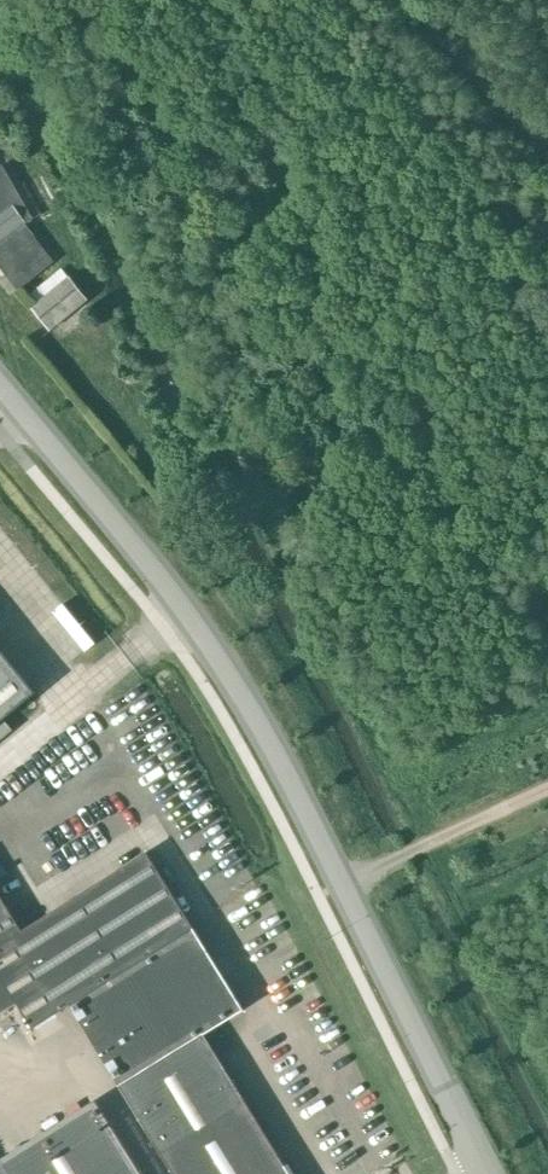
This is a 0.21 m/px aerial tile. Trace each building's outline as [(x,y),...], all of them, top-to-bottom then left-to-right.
[(20,292),(55,262),(25,223),(31,219),(1,167),(0,167),(0,268),(20,292)] [(51,330),(89,300),(70,277),(33,307),(51,330)] [(10,732),(1,720),(34,693),(0,651),(0,740),(10,732)] [(22,930),(0,896),(0,1014),(16,1004),(32,1029),(68,1006),(193,929),(146,853),(22,930)] [(68,1006),(118,1086),(173,1173),(290,1173),(203,1033),(243,1009),(193,929),(68,1006)] [(1,1173),(141,1173),(95,1100),(0,1159),(0,1173),(1,1173)]
